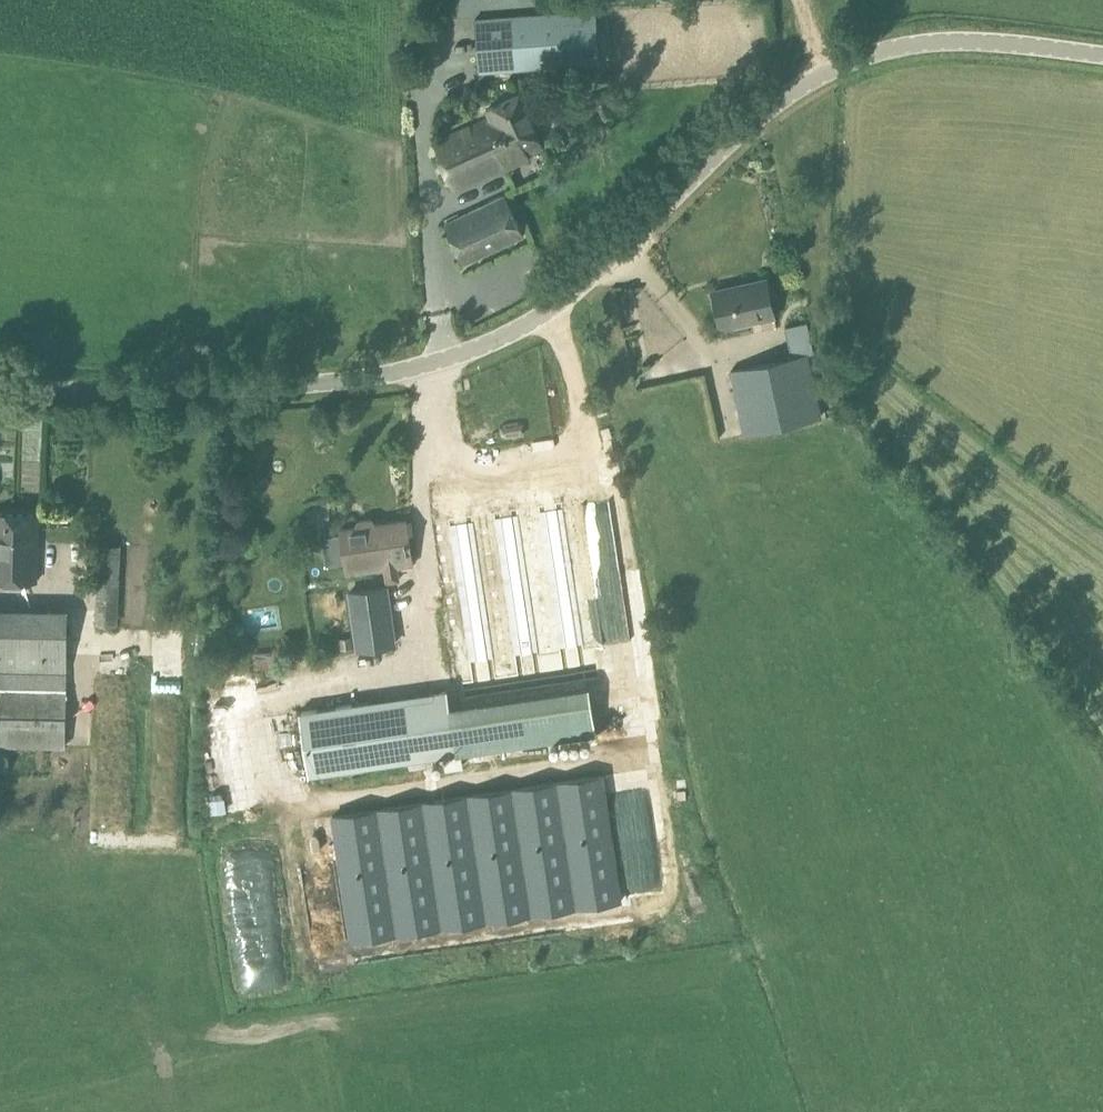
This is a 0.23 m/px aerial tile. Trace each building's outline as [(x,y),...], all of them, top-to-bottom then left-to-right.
[(476,18),(480,73),(615,64),(607,6),(476,18)] [(607,119),(617,114),(607,92),(596,97),(607,119)] [(437,145),(456,191),(545,149),(520,94),(487,110),(491,119),(437,145)] [(465,265),(527,237),(507,195),(446,224),(465,265)] [(715,291),(722,327),(776,316),(769,281),(715,291)] [(784,349),(800,346),(795,315),(779,318),(784,349)] [(732,370),(746,434),(823,417),(811,352),(732,370)] [(570,509),(438,526),(460,687),(593,666),(570,509)] [(39,580),(41,513),(0,511),(0,579),(39,580)] [(341,527),(342,533),(323,536),(327,565),(346,562),(348,573),(385,568),(387,582),(401,580),(399,566),(414,564),(408,518),(375,522),(375,520),(372,517),(360,519),(358,522),(358,524),(341,527)] [(121,614),(124,544),(99,543),(97,612),(121,614)] [(396,643),(387,586),(350,591),(358,648),(396,643)] [(64,746),(66,609),(0,608),(0,745),(64,746)] [(456,755),(598,734),(590,687),(465,704),(449,707),(446,689),(298,711),(308,774),(456,753),(456,755)] [(333,816),(352,941),(622,900),(604,776),(333,816)] [(232,802),(232,816),(257,815),(256,801),(232,802)]
